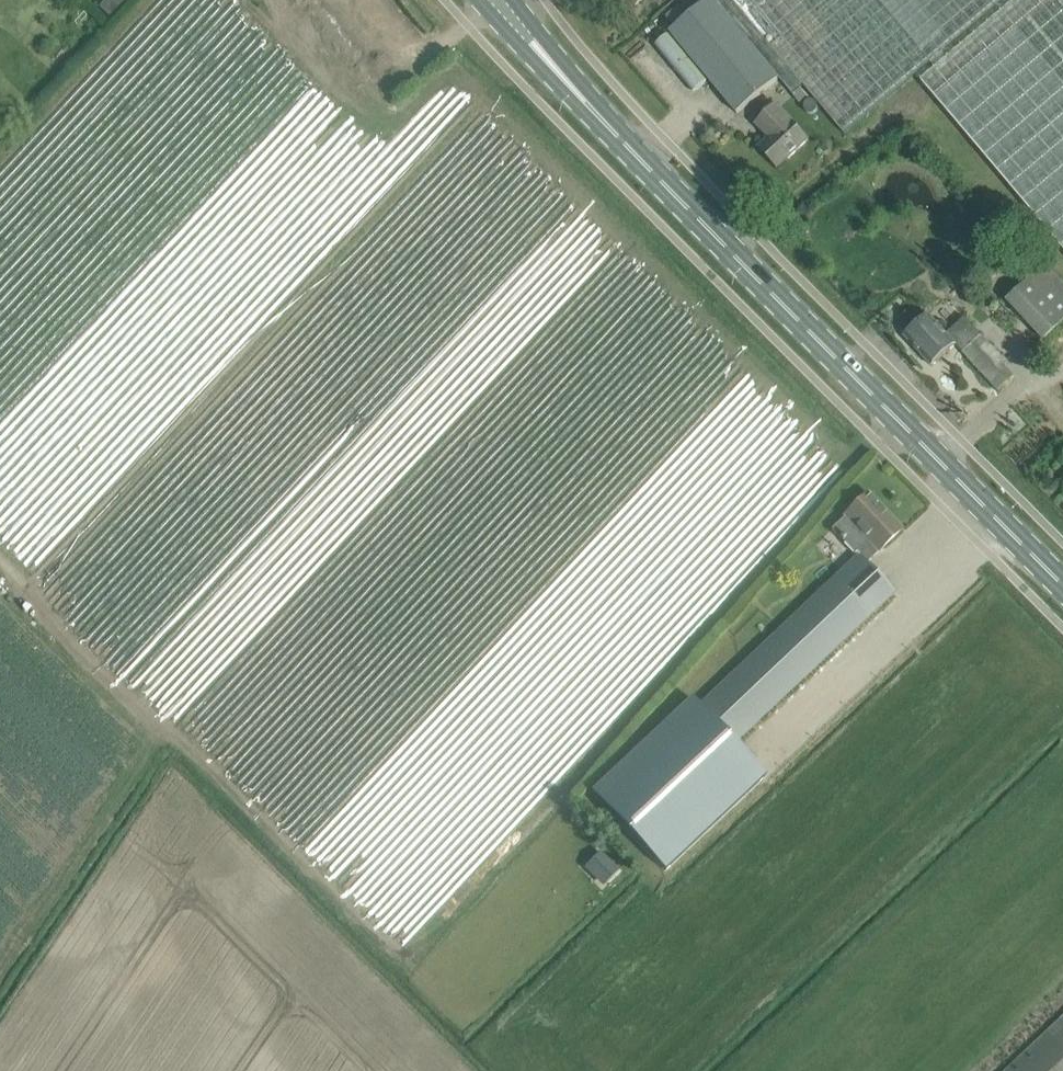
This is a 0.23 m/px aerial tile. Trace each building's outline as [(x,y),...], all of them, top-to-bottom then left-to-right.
[(117,0),(107,0),(101,6),(110,14),(121,4),(117,0)] [(713,0),(687,0),(667,17),(676,27),(670,32),(737,113),(778,79),(713,0)] [(778,79),(793,94),(803,83),(846,134),(1004,0),(713,0),(778,79)] [(921,83),(1062,251),(1062,0),(1019,0),(921,83)] [(771,100),(760,110),(765,116),(773,109),(776,106),(771,100)] [(776,106),(773,109),(765,116),(757,124),(770,138),(759,148),(778,168),(808,140),(776,106)] [(1044,341),(1062,324),(1062,283),(1046,264),(1007,301),(1044,341)] [(964,353),(982,336),(965,318),(947,334),(929,314),(905,336),(933,366),(956,345),(964,353)] [(983,335),(982,336),(964,353),(999,391),(1016,376),(1004,362),(1006,360),(983,335)] [(868,494),(852,509),(833,527),(859,556),(866,563),(902,530),(868,494)] [(735,743),(879,608),(895,593),(866,563),(859,556),(700,705),(735,743)] [(694,699),(593,794),(667,873),(768,778),(735,743),(700,705),(694,699)] [(1005,1070),(1062,1070),(1062,1017),(1005,1070)]
